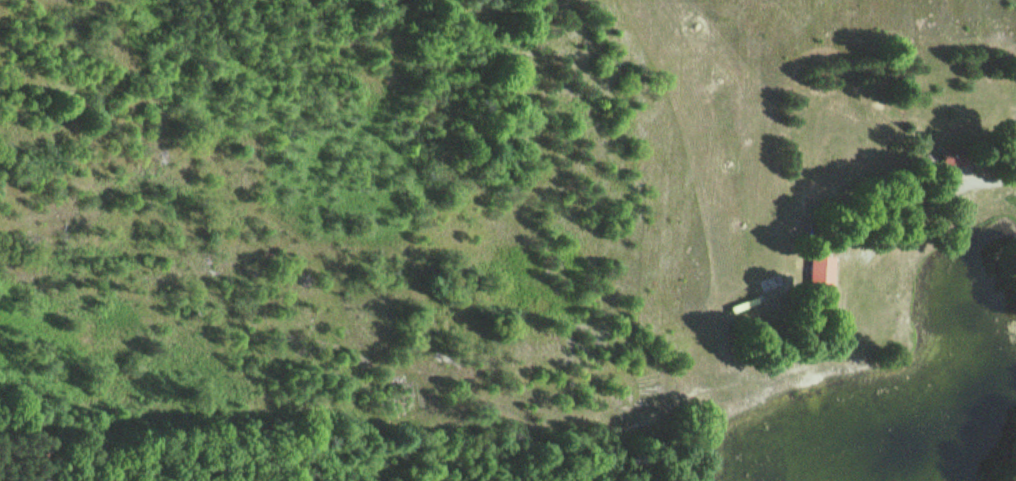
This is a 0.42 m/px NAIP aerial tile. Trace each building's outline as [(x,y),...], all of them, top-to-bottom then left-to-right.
[(938,142),(938,165),(963,164),(962,146),(953,146),(953,142),(938,142)] [(807,253),(806,282),(829,283),(830,255),(807,253)]
